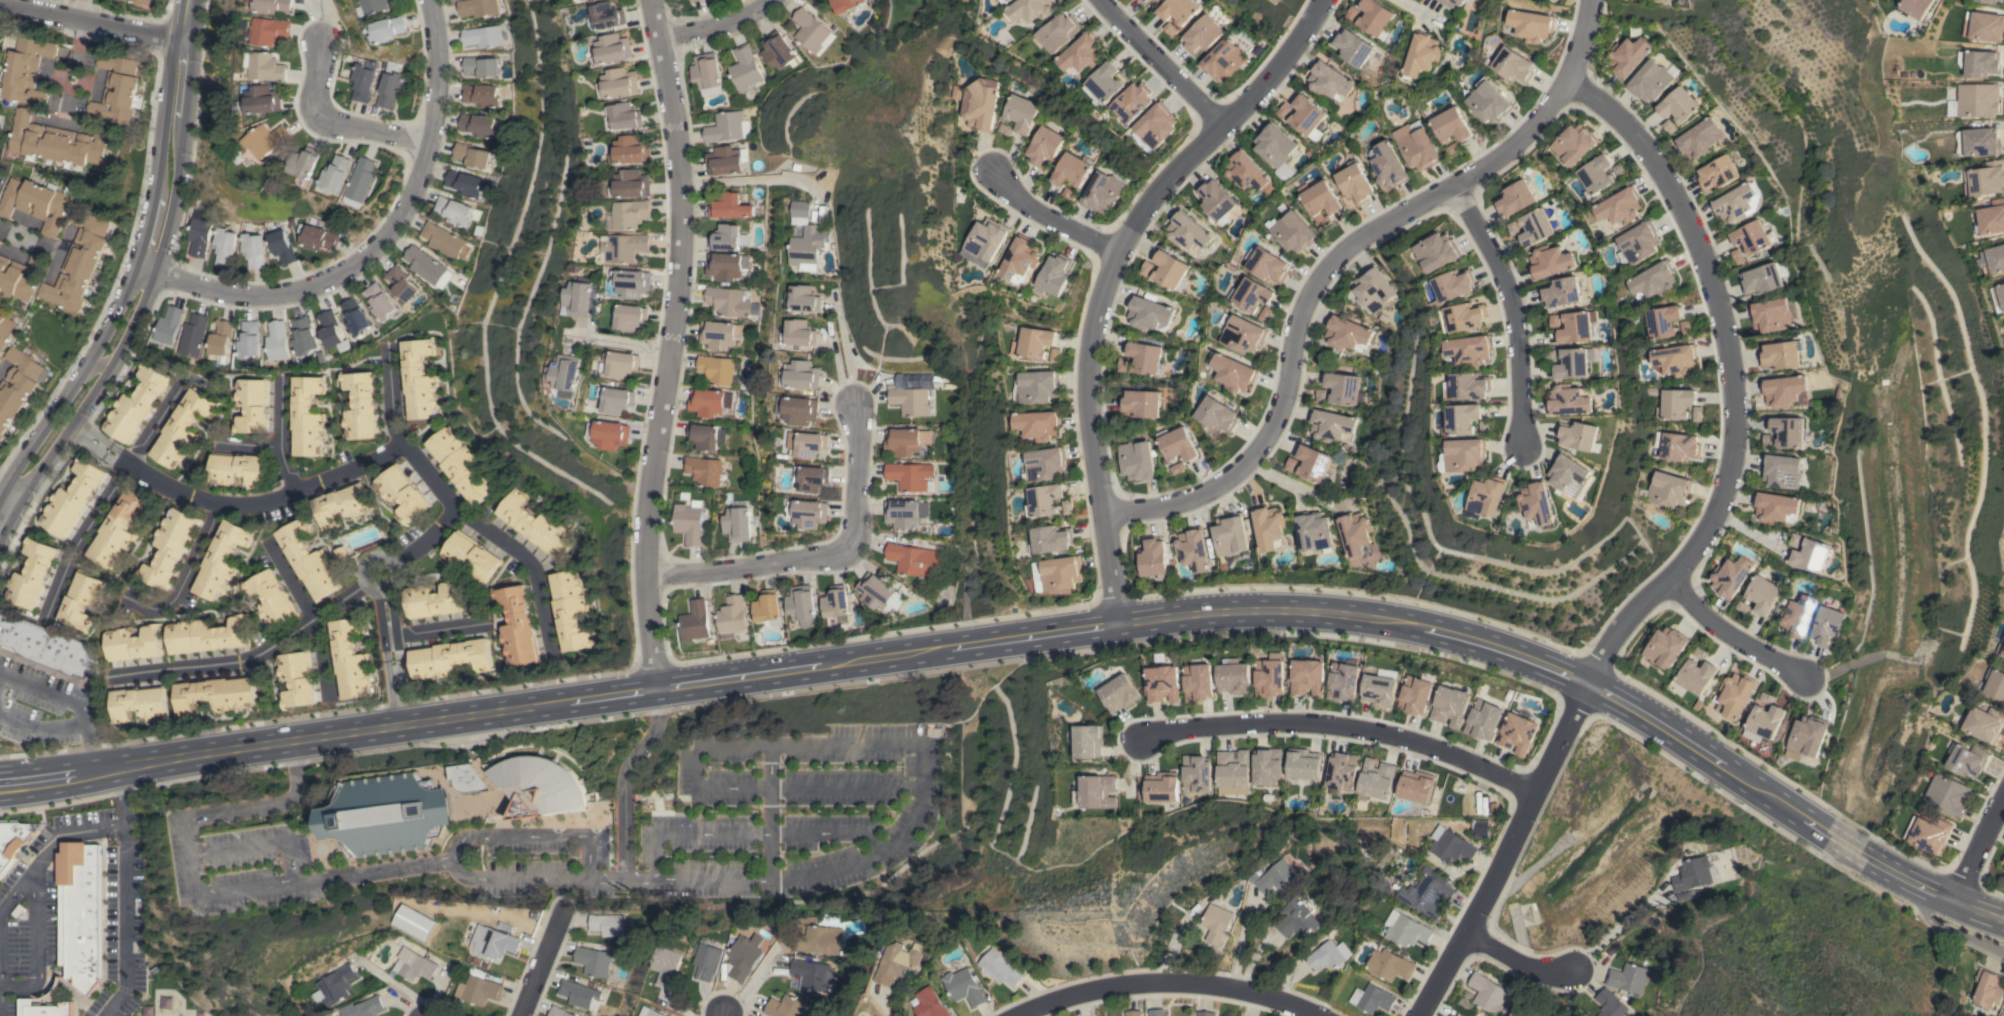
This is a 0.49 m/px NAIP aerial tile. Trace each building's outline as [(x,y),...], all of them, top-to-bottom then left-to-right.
[(249,2),(249,0),(292,0),(291,12),(277,10),(276,14),(272,14),(272,15),(267,14),(267,13),(255,11),(256,3),(249,2)] [(364,6),(361,0),(398,0),(388,4),(390,8),(368,17),(367,15),(363,17),(359,8),(364,6)] [(456,1),(461,0),(461,1),(464,0),(495,0),(498,13),(474,19),(473,14),(460,17),(459,12),(458,12),(457,7),(458,7),(456,1)] [(592,6),(601,4),(601,3),(613,0),(614,7),(617,6),(618,10),(624,8),(627,23),(598,30),(592,26),(591,25),(590,21),(589,19),(591,18),(591,16),(591,14),(591,13),(593,12),(592,6)] [(834,8),(830,0),(866,0),(867,1),(860,4),(862,8),(852,14),(850,10),(839,15),(835,7),(834,8)] [(1010,9),(1022,0),(1056,0),(1058,3),(1054,6),(1055,7),(1055,11),(1053,13),(1045,21),(1042,17),(1029,26),(1028,28),(1023,28),(1018,21),(1015,23),(1011,20),(1007,13),(1011,11),(1010,9)] [(1156,11),(1167,0),(1192,0),(1200,8),(1191,17),(1192,18),(1187,22),(1182,27),(1176,21),(1177,20),(1172,15),(1166,21),(1156,11)] [(1360,4),(1363,0),(1374,0),(1395,14),(1384,30),(1389,33),(1384,41),(1369,31),(1369,32),(1363,28),(1357,23),(1362,16),(1363,17),(1366,12),(1359,7),(1361,5),(1360,4)] [(1440,3),(1436,0),(1464,0),(1460,6),(1456,3),(1452,8),(1447,4),(1446,5),(1441,2),(1440,3)] [(1900,7),(1904,0),(1934,0),(1922,21),(1910,14),(1908,17),(1898,11),(1900,8),(1900,7)] [(1360,10),(1351,23),(1344,18),(1347,13),(1347,12),(1352,5),(1360,10)] [(793,37),(801,27),(791,19),(801,6),(805,9),(804,9),(812,16),(811,16),(830,31),(829,32),(834,36),(817,57),(793,37)] [(1556,16),(1553,31),(1550,30),(1549,40),(1543,39),(1543,41),(1539,44),(1537,43),(1538,44),(1526,42),(1527,37),(1517,35),(1518,27),(1515,27),(1514,26),(1508,24),(1511,9),(1556,16)] [(1972,11),(2003,16),(2003,42),(1969,37),(1972,11)] [(1063,13),(1068,18),(1072,14),(1082,25),(1073,33),(1076,36),(1055,54),(1045,43),(1040,47),(1036,42),(1041,38),(1038,35),(1063,13)] [(1225,31),(1205,51),(1202,48),(1194,56),(1183,46),(1187,42),(1183,37),(1206,13),(1225,31)] [(378,22),(378,21),(404,15),(408,32),(394,35),(396,40),(374,45),(371,36),(364,32),(368,23),(372,24),(378,22)] [(248,29),(242,28),(243,19),(251,20),(250,28),(254,29),(256,17),(276,20),(277,20),(286,21),(286,20),(292,21),(290,38),(281,36),(280,43),(275,42),(274,47),(252,44),(253,38),(248,37),(247,42),(241,41),(242,35),(247,36),(248,29)] [(502,45),(478,49),(477,44),(463,46),(463,41),(462,41),(461,35),(462,35),(461,30),(465,29),(465,30),(476,28),(476,29),(499,25),(502,45)] [(1341,26),(1374,46),(1360,68),(1337,54),(1340,50),(1330,43),(1341,26)] [(784,37),(783,38),(801,60),(792,68),(788,63),(779,70),(774,65),(772,67),(760,53),(765,48),(760,42),(775,29),(780,35),(781,34),(784,37)] [(1102,60),(1093,68),(1089,65),(1082,72),(1078,75),(1074,75),(1071,73),(1068,72),(1057,60),(1090,29),(1102,41),(1099,44),(1104,49),(1100,52),(1102,54),(1102,56),(1101,59),(1102,60)] [(1417,30),(1432,34),(1431,38),(1440,40),(1438,45),(1440,46),(1441,47),(1442,49),(1441,51),(1442,51),(1440,62),(1434,61),(1432,71),(1423,69),(1423,71),(1421,72),(1420,77),(1414,76),(1413,80),(1404,78),(1417,30)] [(628,58),(628,59),(624,60),(601,65),(601,63),(597,64),(595,56),(599,55),(597,48),(598,48),(596,37),(620,32),(622,39),(630,37),(634,57),(628,58)] [(7,99),(0,97),(0,87),(2,87),(4,81),(0,80),(0,76),(1,71),(7,72),(7,70),(8,70),(10,63),(9,63),(9,61),(3,60),(5,50),(11,51),(11,50),(16,51),(19,36),(57,43),(56,46),(57,47),(56,55),(55,54),(54,58),(41,55),(41,52),(37,52),(37,56),(41,56),(40,59),(41,59),(40,67),(38,67),(38,71),(31,70),(31,73),(37,74),(35,89),(26,87),(25,92),(28,93),(28,90),(30,90),(30,89),(46,92),(46,95),(47,96),(46,101),(44,101),(43,108),(30,105),(30,103),(13,100),(13,101),(7,100),(7,99)] [(1623,81),(1612,72),(1615,69),(1607,61),(1610,58),(1609,56),(1608,55),(1609,53),(1609,52),(1609,50),(1616,42),(1620,46),(1627,38),(1633,43),(1635,41),(1637,41),(1641,36),(1653,46),(1623,81)] [(1227,81),(1223,77),(1218,83),(1209,73),(1208,74),(1198,65),(1225,37),(1234,46),(1235,45),(1236,46),(1238,46),(1248,58),(1227,81)] [(728,67),(739,62),(733,49),(747,43),(763,80),(748,86),(749,89),(739,93),(728,67)] [(1491,67),(1505,45),(1534,63),(1530,70),(1534,73),(1527,85),(1517,78),(1514,82),(1506,76),(1503,80),(1497,76),(1499,72),(1491,67)] [(250,79),(251,70),(250,70),(250,67),(246,67),(247,52),(252,52),(252,51),(274,53),(274,57),(278,58),(277,64),(287,65),(286,81),(250,79)] [(1965,63),(1961,63),(1962,51),(1966,51),(1995,52),(1999,52),(1998,73),(1987,73),(1987,78),(1965,77),(1965,63)] [(98,64),(97,64),(99,55),(100,56),(100,52),(138,60),(135,76),(140,77),(137,91),(136,90),(135,95),(143,96),(141,108),(135,107),(131,124),(124,122),(124,125),(119,123),(119,122),(88,115),(88,112),(87,112),(89,104),(90,104),(90,101),(106,104),(106,106),(109,107),(108,109),(110,110),(112,104),(103,102),(106,88),(111,89),(112,87),(106,85),(109,71),(114,72),(115,68),(112,67),(111,70),(97,67),(98,64)] [(690,66),(695,65),(694,56),(715,52),(722,86),(700,90),(698,83),(694,84),(690,66)] [(464,69),(463,69),(462,62),(464,62),(463,57),(468,57),(480,57),(480,59),(498,58),(499,77),(475,78),(475,73),(470,73),(467,76),(462,72),(464,70),(464,69)] [(1342,104),(1325,92),(1322,97),(1313,91),(1314,90),(1312,89),(1311,84),(1312,82),(1308,80),(1313,71),(1310,70),(1318,58),(1356,83),(1347,96),(1342,104)] [(1650,58),(1657,64),(1658,63),(1661,66),(1663,66),(1668,70),(1673,65),(1679,71),(1655,101),(1651,98),(1647,102),(1642,98),(1641,99),(1636,95),(1635,96),(1625,87),(1650,58)] [(352,100),(354,89),(355,85),(350,84),(355,63),(364,65),(365,59),(377,62),(374,77),(368,103),(352,100)] [(1110,60),(1120,70),(1114,76),(1118,80),(1120,79),(1126,85),(1100,110),(1092,102),(1095,100),(1082,88),(1110,60)] [(380,68),(381,61),(387,63),(388,61),(401,64),(399,73),(405,74),(402,85),(403,85),(401,96),(396,95),(392,109),(376,105),(377,100),(378,100),(380,93),(378,93),(381,79),(382,79),(384,73),(385,73),(386,69),(380,68)] [(1120,73),(1127,66),(1136,75),(1129,82),(1120,73)] [(627,67),(628,72),(638,70),(639,81),(638,81),(640,91),(634,92),(634,94),(630,95),(630,94),(607,98),(603,75),(610,74),(609,70),(627,67)] [(1514,107),(1505,116),(1504,115),(1499,120),(1498,119),(1494,123),(1490,119),(1486,122),(1464,101),(1472,93),(1472,91),(1475,89),(1477,89),(1478,87),(1476,85),(1484,77),(1514,107)] [(1000,87),(1001,87),(993,133),(978,130),(979,127),(970,125),(970,121),(968,119),(966,116),(966,114),(965,114),(970,88),(977,83),(984,78),(1002,81),(1000,87)] [(1130,125),(1111,106),(1130,87),(1134,90),(1142,82),(1153,92),(1149,96),(1154,101),(1130,125)] [(247,97),(248,97),(247,91),(254,90),(253,86),(272,84),(273,91),(281,90),(283,110),(276,111),(276,112),(249,114),(247,97)] [(1999,84),(1999,98),(1997,98),(1997,102),(1999,102),(1999,111),(1994,111),(1995,116),(1957,116),(1957,84),(1999,84)] [(462,85),(468,85),(496,86),(496,93),(500,98),(499,98),(499,108),(477,108),(477,103),(462,102),(462,85)] [(1681,85),(1701,107),(1681,125),(1675,118),(1676,117),(1672,112),(1666,118),(1656,107),(1681,85)] [(1041,104),(1028,135),(1027,135),(1026,135),(1016,131),(1017,131),(1015,130),(1019,122),(1012,119),(1012,122),(1004,118),(1014,93),(1041,104)] [(1327,114),(1308,137),(1288,121),(1294,114),(1295,115),(1299,110),(1292,104),(1301,93),(1327,114)] [(1162,101),(1171,110),(1170,110),(1174,115),(1173,116),(1178,121),(1174,125),(1177,128),(1155,150),(1152,154),(1150,154),(1146,150),(1142,148),(1139,145),(1138,141),(1134,136),(1133,134),(1136,130),(1135,128),(1162,101)] [(608,131),(607,117),(612,117),(611,106),(620,105),(620,103),(632,102),(633,107),(636,107),(637,111),(642,110),(642,113),(643,113),(644,121),(643,121),(644,127),(615,130),(608,131)] [(1285,102),(1292,107),(1283,119),(1276,113),(1285,102)] [(1472,135),(1471,135),(1471,136),(1462,141),(1460,142),(1455,134),(1450,137),(1451,139),(1444,143),(1440,136),(1439,136),(1436,131),(1430,120),(1456,105),(1472,135)] [(91,134),(91,135),(94,136),(97,122),(112,125),(105,156),(108,156),(105,171),(96,169),(97,164),(89,162),(88,166),(84,165),(84,168),(76,167),(76,164),(75,164),(75,162),(68,161),(67,162),(44,157),(44,155),(37,154),(37,155),(26,153),(26,154),(9,151),(15,120),(14,120),(17,106),(21,107),(21,106),(30,108),(30,109),(33,109),(29,126),(27,126),(27,128),(24,127),(23,130),(29,131),(31,123),(34,123),(42,124),(42,125),(46,126),(44,135),(46,135),(48,126),(77,132),(75,140),(78,140),(79,133),(83,133),(91,134)] [(743,110),(744,121),(742,121),(743,138),(710,142),(710,143),(705,143),(705,140),(704,140),(703,131),(704,131),(703,127),(716,126),(715,113),(743,110)] [(459,126),(458,125),(459,120),(460,120),(461,114),(465,114),(465,115),(493,117),(493,119),(499,120),(498,130),(495,129),(494,139),(477,137),(477,136),(473,136),(473,132),(459,131),(459,126)] [(1711,115),(1720,128),(1715,132),(1714,134),(1712,135),(1717,142),(1708,148),(1711,152),(1702,158),(1701,157),(1699,159),(1695,158),(1694,156),(1690,159),(1685,151),(1683,152),(1678,144),(1676,145),(1673,141),(1711,115)] [(1443,160),(1431,167),(1431,166),(1419,172),(1416,165),(1411,168),(1392,132),(1408,123),(1409,125),(1420,119),(1424,126),(1443,160)] [(1263,131),(1261,129),(1270,120),(1298,145),(1290,154),(1289,158),(1286,162),(1289,166),(1288,168),(1287,170),(1286,171),(1285,175),(1284,177),(1255,148),(1258,145),(1254,141),(1263,131)] [(264,123),(272,133),(283,124),(292,136),(262,161),(252,148),(250,150),(243,141),(264,123)] [(1574,167),(1564,158),(1563,159),(1561,159),(1557,155),(1558,153),(1551,146),(1572,124),(1576,128),(1580,123),(1585,128),(1586,127),(1590,132),(1591,131),(1600,140),(1574,167)] [(1066,137),(1052,161),(1048,159),(1043,169),(1030,162),(1032,160),(1031,159),(1032,157),(1026,154),(1043,124),(1066,137)] [(1996,127),(1996,132),(1997,132),(1998,139),(2000,139),(2000,144),(2001,144),(2002,152),(1998,153),(1998,154),(1965,156),(1965,155),(1960,155),(1957,155),(1957,154),(1956,152),(1957,146),(1957,142),(1955,139),(1955,136),(1956,134),(1958,131),(1963,131),(1963,130),(1996,127)] [(617,162),(611,163),(610,154),(616,153),(615,146),(616,146),(616,141),(622,140),(621,136),(641,134),(642,141),(649,140),(651,160),(645,161),(645,162),(617,164),(617,162)] [(1410,179),(1397,186),(1396,183),(1388,188),(1385,183),(1383,184),(1379,183),(1372,172),(1376,169),(1370,160),(1372,159),(1369,154),(1370,150),(1388,139),(1410,179)] [(1457,141),(1462,149),(1454,154),(1453,153),(1448,155),(1444,148),(1457,141)] [(454,153),(453,153),(454,147),(455,147),(456,142),(460,142),(460,143),(472,146),(472,148),(489,151),(486,169),(466,166),(466,165),(462,164),(463,160),(458,159),(454,162),(451,157),(453,155),(454,153)] [(720,175),(715,176),(715,174),(708,175),(707,164),(706,164),(705,153),(714,152),(714,147),(732,145),(733,149),(740,149),(742,172),(720,175)] [(1279,190),(1269,199),(1261,190),(1260,191),(1253,183),(1246,190),(1239,182),(1235,186),(1227,177),(1228,176),(1227,175),(1227,173),(1228,171),(1229,170),(1225,167),(1232,160),(1230,157),(1240,147),(1279,190)] [(299,175),(288,171),(291,162),(290,162),(295,151),(304,154),(305,150),(308,151),(308,150),(314,153),(316,149),(322,151),(311,179),(309,179),(306,180),(304,180),(302,179),(300,178),(302,176),(299,175)] [(1734,149),(1739,159),(1733,163),(1740,176),(1716,190),(1714,186),(1704,192),(1696,179),(1701,177),(1697,170),(1734,149)] [(1067,151),(1082,159),(1084,155),(1094,161),(1079,188),(1072,184),(1073,183),(1067,180),(1063,187),(1051,180),(1067,151)] [(1585,192),(1585,188),(1582,184),(1585,183),(1578,172),(1606,153),(1614,165),(1606,170),(1610,175),(1612,174),(1617,181),(1590,199),(1585,192)] [(340,191),(329,186),(328,189),(319,185),(324,175),(323,175),(325,169),(330,171),(337,154),(342,156),(342,155),(348,157),(348,158),(353,160),(340,191)] [(346,195),(345,195),(361,156),(366,158),(366,157),(371,159),(371,160),(376,162),(372,172),(376,174),(365,203),(364,203),(361,209),(346,203),(345,199),(346,195)] [(1374,191),(1367,195),(1370,200),(1358,207),(1352,196),(1348,198),(1335,175),(1348,167),(1346,163),(1355,158),(1374,191)] [(2003,159),(2003,166),(2003,186),(2003,192),(1971,196),(1966,196),(1964,183),(1966,183),(1964,171),(1985,168),(1985,162),(2003,159)] [(644,196),(644,197),(640,197),(640,196),(617,198),(616,174),(623,174),(623,169),(641,169),(641,174),(650,174),(651,196),(644,196)] [(483,191),(480,190),(478,200),(464,196),(464,197),(457,195),(458,190),(444,186),(446,180),(445,180),(446,175),(447,175),(448,170),(461,173),(461,172),(475,176),(474,177),(481,179),(480,180),(486,182),(483,191)] [(1110,211),(1106,209),(1103,214),(1097,211),(1096,212),(1091,209),(1091,210),(1078,203),(1097,170),(1108,176),(1109,175),(1110,176),(1111,175),(1114,171),(1117,171),(1119,174),(1119,175),(1125,178),(1126,181),(1125,184),(1110,211)] [(9,219),(0,215),(0,204),(4,194),(3,193),(4,190),(6,189),(11,177),(26,183),(28,179),(56,190),(56,189),(63,192),(66,186),(74,190),(72,196),(73,197),(55,239),(51,237),(50,238),(44,236),(45,235),(40,233),(45,220),(32,215),(34,208),(32,207),(29,213),(15,208),(18,203),(14,201),(12,205),(15,206),(9,219)] [(1507,218),(1503,212),(1502,213),(1502,212),(1499,214),(1492,201),(1502,196),(1500,191),(1504,189),(1524,178),(1536,201),(1507,218)] [(1240,209),(1238,212),(1236,214),(1233,216),(1231,218),(1230,219),(1229,223),(1227,225),(1225,226),(1223,226),(1202,205),(1206,202),(1204,200),(1205,199),(1195,190),(1206,179),(1209,183),(1214,179),(1240,209)] [(1342,207),(1330,215),(1325,207),(1324,209),(1332,222),(1319,230),(1315,223),(1317,221),(1296,188),(1306,182),(1310,188),(1324,179),(1342,207)] [(1748,181),(1749,183),(1754,180),(1761,193),(1756,211),(1748,216),(1745,212),(1743,213),(1746,218),(1736,223),(1734,224),(1729,223),(1728,221),(1723,224),(1719,215),(1716,217),(1709,204),(1748,181)] [(1629,187),(1633,185),(1640,197),(1637,199),(1642,208),(1637,210),(1638,211),(1638,214),(1638,215),(1637,216),(1636,217),(1636,218),(1627,223),(1624,219),(1615,225),(1611,217),(1608,219),(1607,218),(1602,221),(1594,208),(1629,187)] [(1061,195),(1071,200),(1074,193),(1064,188),(1061,195)] [(711,217),(710,201),(716,201),(716,192),(731,191),(731,192),(740,192),(740,205),(754,205),(754,217),(711,217)] [(475,222),(469,220),(466,228),(453,223),(453,224),(446,221),(447,216),(433,211),(439,195),(444,197),(465,204),(464,205),(479,210),(475,222)] [(1991,200),(2003,198),(2003,231),(1982,235),(1982,234),(1978,235),(1976,223),(1980,222),(1977,209),(1992,207),(1991,200)] [(652,216),(642,217),(643,223),(638,223),(638,228),(616,229),(616,228),(614,229),(613,210),(614,210),(614,206),(615,206),(615,203),(635,202),(635,201),(646,200),(651,200),(652,216)] [(792,217),(793,200),(810,201),(810,207),(811,207),(810,214),(809,218),(792,217)] [(37,296),(39,291),(38,291),(40,286),(41,286),(42,282),(59,288),(58,290),(59,291),(58,294),(62,295),(64,290),(55,286),(61,272),(68,275),(68,273),(61,270),(72,243),(79,246),(80,244),(74,241),(80,227),(84,229),(86,225),(82,224),(81,226),(68,221),(73,207),(93,216),(94,215),(97,216),(97,217),(110,222),(104,237),(108,239),(103,251),(102,251),(100,256),(104,257),(102,264),(104,265),(102,269),(97,267),(96,270),(100,271),(99,275),(97,274),(95,278),(92,277),(90,281),(90,280),(88,285),(89,286),(88,288),(93,290),(90,297),(84,295),(84,297),(85,297),(79,313),(37,296)] [(1180,207),(1214,237),(1204,249),(1199,245),(1198,245),(1196,243),(1191,250),(1183,243),(1179,247),(1170,240),(1171,239),(1169,238),(1169,235),(1169,233),(1171,232),(1166,229),(1172,221),(1170,219),(1180,207)] [(1556,234),(1526,248),(1519,235),(1527,231),(1524,226),(1522,227),(1519,219),(1543,207),(1556,234)] [(1319,238),(1309,247),(1308,246),(1304,250),(1303,249),(1298,253),(1294,249),(1290,252),(1269,229),(1277,223),(1277,221),(1280,218),(1283,218),(1293,209),(1319,238)] [(963,253),(981,221),(985,223),(989,216),(1012,229),(994,262),(993,261),(989,268),(963,253)] [(193,217),(213,221),(204,258),(189,254),(192,241),(187,240),(193,217)] [(1758,218),(1766,233),(1774,229),(1775,233),(1779,235),(1780,237),(1781,239),(1772,244),(1749,256),(1745,249),(1746,248),(1743,243),(1735,247),(1729,234),(1758,218)] [(1650,219),(1656,231),(1659,237),(1658,237),(1661,243),(1656,246),(1659,251),(1626,269),(1621,260),(1622,260),(1618,254),(1623,251),(1622,250),(1624,249),(1617,238),(1650,219)] [(465,241),(455,260),(432,247),(432,248),(427,245),(430,241),(419,235),(427,220),(465,241)] [(307,226),(307,224),(340,235),(335,251),(320,246),(319,250),(298,244),(301,234),(296,233),(299,223),(307,226)] [(718,249),(718,250),(713,250),(713,249),(708,248),(709,233),(718,233),(719,223),(731,224),(731,225),(740,225),(740,234),(748,234),(748,246),(739,245),(739,250),(718,249)] [(791,237),(803,237),(804,225),(808,225),(808,224),(817,224),(817,225),(821,225),(821,229),(830,230),(829,242),(825,242),(825,248),(821,248),(821,249),(818,249),(817,263),(816,263),(816,272),(800,271),(800,265),(790,265),(791,237)] [(215,264),(218,249),(213,248),(216,227),(226,228),(226,231),(237,233),(235,239),(236,239),(232,266),(215,264)] [(284,229),(289,246),(292,245),(297,261),(286,264),(284,267),(279,264),(281,260),(279,255),(274,257),(268,242),(270,241),(267,234),(284,229)] [(1430,274),(1423,262),(1420,262),(1417,257),(1418,256),(1413,247),(1440,232),(1442,236),(1447,233),(1453,245),(1456,243),(1463,255),(1430,274)] [(264,268),(259,268),(259,269),(253,270),(253,269),(249,269),(248,259),(247,259),(247,255),(243,256),(243,251),(242,251),(241,244),(241,234),(250,233),(251,235),(262,234),(264,268)] [(1021,233),(1033,239),(1032,241),(1033,241),(1032,243),(1041,247),(1039,252),(1041,252),(1041,254),(1042,256),(1041,258),(1037,268),(1032,266),(1028,276),(1028,275),(1025,281),(1020,284),(1014,281),(1014,280),(1001,274),(1021,233)] [(603,262),(603,235),(634,236),(634,234),(650,235),(649,251),(636,251),(636,263),(603,262)] [(447,269),(446,270),(452,274),(441,289),(435,285),(434,286),(413,271),(409,269),(412,264),(402,258),(405,253),(404,253),(408,248),(409,249),(412,244),(447,269)] [(1986,248),(2003,244),(2003,271),(1993,274),(1993,273),(1987,275),(1985,267),(1981,268),(1978,259),(1982,257),(1981,252),(1987,250),(1986,248)] [(1288,263),(1284,269),(1289,273),(1281,285),(1271,278),(1268,282),(1245,267),(1249,262),(1244,259),(1251,248),(1255,251),(1259,245),(1288,263)] [(1534,280),(1529,266),(1532,266),(1529,256),(1534,255),(1534,253),(1536,249),(1538,248),(1549,245),(1550,249),(1560,246),(1562,254),(1565,253),(1566,254),(1572,252),(1577,267),(1534,280)] [(1735,266),(1745,261),(1738,248),(1729,252),(1735,266)] [(1190,266),(1182,280),(1186,282),(1181,292),(1176,289),(1175,291),(1152,278),(1156,270),(1158,271),(1161,266),(1154,261),(1155,259),(1154,258),(1159,251),(1159,252),(1161,249),(1190,266)] [(3,289),(0,288),(0,255),(9,258),(5,268),(8,269),(12,260),(26,266),(22,275),(28,277),(29,274),(27,273),(27,272),(25,271),(27,267),(26,267),(32,253),(46,259),(33,290),(33,292),(32,295),(31,295),(28,302),(12,295),(13,295),(2,290),(3,289)] [(1047,290),(1045,294),(1036,289),(1052,255),(1058,258),(1061,253),(1074,259),(1069,270),(1073,272),(1061,297),(1047,290)] [(742,254),(742,255),(748,255),(748,269),(741,269),(741,277),(734,277),(734,281),(715,281),(715,276),(706,275),(706,265),(708,265),(708,254),(742,254)] [(1667,259),(1674,271),(1672,273),(1676,281),(1671,284),(1672,285),(1672,290),(1670,291),(1670,292),(1660,297),(1658,293),(1649,298),(1639,303),(1635,295),(1635,294),(1628,281),(1667,259)] [(1782,259),(1788,276),(1780,278),(1783,286),(1757,295),(1755,291),(1744,295),(1740,281),(1745,279),(1742,272),(1782,259)] [(1154,264),(1147,277),(1139,273),(1142,268),(1142,267),(1146,260),(1154,264)] [(389,288),(393,284),(388,279),(385,279),(384,274),(386,274),(396,264),(401,269),(400,270),(408,277),(406,279),(419,290),(406,304),(389,288)] [(1400,299),(1391,306),(1387,301),(1386,302),(1387,305),(1382,308),(1380,307),(1373,314),(1354,289),(1358,286),(1353,280),(1373,264),(1400,299)] [(1442,304),(1441,301),(1440,301),(1438,296),(1439,296),(1435,285),(1433,285),(1431,281),(1433,281),(1432,280),(1458,269),(1459,273),(1470,268),(1476,281),(1471,284),(1474,290),(1442,304)] [(650,294),(641,293),(641,299),(623,298),(623,294),(616,293),(617,285),(612,284),(613,271),(617,271),(617,270),(652,272),(650,294)] [(1275,292),(1274,294),(1274,295),(1270,302),(1268,304),(1261,300),(1258,305),(1259,306),(1255,314),(1232,301),(1233,300),(1229,298),(1234,287),(1238,290),(1246,275),(1275,292)] [(1581,302),(1548,307),(1546,300),(1541,301),(1538,287),(1550,285),(1549,280),(1576,275),(1581,302)] [(368,307),(372,304),(362,292),(375,281),(379,285),(378,286),(396,308),(387,315),(389,318),(382,324),(368,307)] [(600,313),(591,312),(590,317),(570,315),(571,307),(565,306),(566,288),(571,288),(572,281),(580,281),(580,282),(595,284),(602,285),(600,313)] [(801,286),(801,284),(813,285),(812,292),(815,292),(815,295),(817,295),(817,296),(822,297),(821,311),(816,310),(816,312),(785,309),(786,291),(791,292),(792,285),(801,286)] [(1992,288),(2003,284),(2003,312),(1999,313),(1992,288)] [(749,301),(751,301),(751,303),(760,303),(759,315),(750,314),(750,318),(717,315),(717,310),(714,310),(715,304),(705,303),(706,286),(750,290),(749,301)] [(1157,296),(1155,302),(1175,309),(1170,325),(1169,327),(1169,329),(1167,330),(1165,331),(1163,331),(1161,330),(1158,328),(1158,330),(1148,326),(1146,330),(1134,326),(1132,322),(1133,319),(1127,317),(1131,309),(1128,308),(1132,294),(1144,298),(1146,292),(1157,296)] [(345,324),(348,322),(339,305),(353,297),(370,325),(363,330),(364,332),(353,339),(345,324)] [(1785,297),(1786,301),(1793,300),(1797,320),(1791,321),(1792,327),(1762,333),(1761,329),(1754,330),(1751,317),(1750,317),(1748,304),(1785,297)] [(1488,318),(1482,319),(1484,326),(1451,334),(1451,332),(1445,333),(1440,310),(1472,302),(1473,306),(1484,303),(1488,318)] [(153,339),(160,316),(164,318),(169,304),(174,306),(175,305),(180,307),(179,308),(184,309),(172,345),(153,339)] [(616,317),(617,317),(618,304),(643,306),(643,308),(648,308),(647,322),(642,322),(642,324),(640,323),(640,326),(637,326),(636,332),(624,331),(624,329),(615,329),(616,317)] [(1265,305),(1274,310),(1269,318),(1266,323),(1258,318),(1265,305)] [(1646,311),(1679,305),(1679,307),(1680,307),(1682,317),(1681,317),(1682,319),(1673,320),(1674,326),(1676,326),(1678,335),(1651,339),(1646,311)] [(21,322),(0,352),(0,312),(2,309),(8,313),(6,317),(12,321),(14,317),(21,322)] [(322,313),(327,311),(328,311),(332,309),(334,313),(333,313),(338,326),(336,327),(342,341),(347,339),(350,348),(339,352),(336,345),(326,349),(317,328),(322,326),(320,321),(316,319),(318,313),(321,314),(322,313)] [(1593,340),(1560,344),(1558,329),(1566,328),(1566,322),(1564,322),(1563,314),(1590,311),(1593,340)] [(198,358),(178,352),(184,327),(183,327),(185,322),(189,323),(192,312),(198,313),(204,314),(204,315),(209,316),(198,358)] [(1268,330),(1263,342),(1262,342),(1259,347),(1257,347),(1255,353),(1249,350),(1247,355),(1219,341),(1224,332),(1223,331),(1225,326),(1228,326),(1220,322),(1225,314),(1232,317),(1234,314),(1268,330)] [(1344,345),(1342,350),(1332,346),(1330,345),(1329,342),(1329,340),(1330,338),(1325,337),(1328,327),(1326,326),(1330,314),(1372,330),(1365,349),(1359,352),(1344,345)] [(291,340),(296,338),(290,320),(307,315),(309,321),(308,321),(316,348),(309,350),(312,354),(304,363),(296,357),(291,340)] [(223,321),(223,320),(229,320),(229,321),(233,322),(230,355),(210,353),(212,331),(217,331),(217,326),(214,322),(219,318),(220,319),(219,320),(223,321)] [(797,320),(797,318),(809,319),(808,326),(812,326),(811,330),(818,330),(817,345),(812,345),(812,346),(781,344),(782,332),(786,333),(787,319),(797,320)] [(268,361),(265,337),(270,336),(268,322),(272,322),(272,321),(278,320),(278,321),(284,320),(285,325),(283,325),(288,358),(268,361)] [(259,321),(259,327),(258,327),(258,355),(256,355),(253,359),(249,363),(246,358),(238,358),(238,353),(237,353),(237,341),(241,341),(241,321),(259,321)] [(701,321),(735,323),(734,346),(727,346),(726,350),(708,349),(708,343),(700,343),(701,321)] [(1057,331),(1055,345),(1046,344),(1045,351),(1047,351),(1046,359),(1013,354),(1014,341),(1021,342),(1024,327),(1057,331)] [(1490,335),(1492,349),(1488,350),(1489,359),(1485,359),(1485,361),(1484,363),(1483,365),(1481,365),(1481,367),(1469,368),(1469,363),(1458,364),(1458,356),(1455,356),(1454,355),(1447,356),(1445,340),(1490,335)] [(401,341),(403,341),(403,340),(407,339),(407,341),(431,339),(431,336),(433,336),(435,355),(423,356),(423,359),(426,359),(427,374),(424,374),(425,376),(436,375),(438,399),(436,399),(437,418),(407,420),(401,341)] [(1801,340),(1802,350),(1798,350),(1800,366),(1773,370),(1772,366),(1760,367),(1758,353),(1763,352),(1763,345),(1801,340)] [(1160,363),(1164,364),(1162,376),(1131,371),(1133,363),(1135,363),(1136,357),(1127,355),(1129,341),(1162,346),(1160,363)] [(1695,344),(1697,357),(1695,357),(1695,359),(1693,359),(1694,368),(1690,369),(1690,371),(1690,372),(1689,373),(1688,374),(1687,374),(1686,374),(1686,376),(1674,377),(1673,372),(1657,375),(1654,370),(1654,366),(1652,366),(1650,350),(1695,344)] [(6,444),(0,452),(0,384),(3,380),(9,384),(11,381),(6,377),(8,374),(8,373),(12,367),(12,368),(14,366),(17,368),(20,365),(16,363),(15,365),(4,357),(12,345),(48,370),(43,377),(39,375),(35,380),(40,383),(32,394),(31,393),(27,399),(28,399),(28,400),(30,402),(25,409),(22,407),(14,419),(13,418),(9,424),(10,425),(3,434),(4,435),(1,440),(6,444)] [(1052,348),(1062,349),(1060,358),(1059,364),(1050,363),(1052,348)] [(1555,379),(1554,364),(1563,364),(1563,358),(1561,358),(1560,349),(1587,348),(1587,349),(1594,348),(1594,359),(1588,359),(1589,377),(1555,379)] [(610,362),(603,361),(605,352),(611,353),(611,351),(631,354),(632,353),(637,354),(636,355),(641,356),(639,370),(634,369),(634,371),(629,371),(628,380),(616,378),(616,377),(607,375),(610,362)] [(1224,388),(1226,383),(1217,379),(1220,371),(1218,371),(1217,369),(1211,366),(1212,365),(1208,363),(1213,351),(1217,353),(1218,351),(1255,369),(1259,371),(1253,384),(1250,383),(1246,391),(1242,389),(1240,391),(1237,393),(1234,392),(1224,388)] [(583,357),(582,363),(584,364),(583,368),(582,368),(579,391),(577,390),(576,399),(562,397),(563,389),(556,388),(557,381),(553,380),(555,362),(561,362),(562,354),(583,357)] [(733,366),(734,366),(734,372),(733,372),(732,386),(709,385),(710,379),(706,379),(706,373),(697,372),(697,367),(697,360),(698,360),(698,356),(733,358),(733,366)] [(1127,373),(1118,371),(1119,366),(1118,365),(1120,356),(1129,358),(1127,373)] [(819,388),(813,388),(813,390),(808,389),(808,388),(786,387),(787,364),(793,364),(794,360),(813,361),(812,368),(821,368),(819,388)] [(161,395),(162,395),(154,407),(153,407),(129,444),(104,428),(111,418),(110,417),(114,410),(115,410),(117,408),(119,409),(119,407),(116,405),(125,391),(134,397),(145,380),(136,374),(144,361),(171,379),(161,395)] [(375,391),(376,391),(377,405),(376,405),(377,424),(378,424),(379,438),(348,440),(347,430),(345,430),(344,410),(355,410),(354,390),(342,390),(341,372),(343,372),(343,374),(368,372),(367,371),(372,370),(372,372),(374,372),(375,391)] [(1059,371),(1060,384),(1059,384),(1059,390),(1057,390),(1058,397),(1052,397),(1052,403),(1021,404),(1021,403),(1016,403),(1015,392),(1017,386),(1017,375),(1021,375),(1021,373),(1059,371)] [(1357,392),(1363,392),(1362,405),(1356,404),(1356,406),(1329,403),(1330,394),(1332,394),(1333,388),(1324,387),(1325,372),(1359,376),(1357,392)] [(901,417),(901,404),(887,404),(887,388),(896,388),(896,374),(927,373),(933,374),(933,376),(940,376),(940,381),(933,381),(933,399),(926,399),(927,405),(929,405),(930,416),(901,417)] [(1453,400),(1453,399),(1445,399),(1445,382),(1452,381),(1451,374),(1475,373),(1475,377),(1491,376),(1492,391),(1486,391),(1487,398),(1453,400)] [(293,376),(295,377),(295,375),(300,375),(299,377),(323,377),(323,375),(325,375),(325,394),(313,393),(313,397),(316,397),(316,410),(313,410),(313,413),(324,414),(324,436),(321,436),(321,456),(291,456),(293,376)] [(1806,375),(1809,405),(1799,406),(1799,401),(1788,402),(1788,407),(1775,408),(1772,405),(1772,404),(1767,404),(1766,394),(1765,394),(1762,394),(1760,380),(1806,375)] [(267,433),(236,432),(236,435),(234,435),(234,424),(236,424),(236,416),(247,416),(247,414),(246,414),(246,406),(236,406),(236,392),(238,392),(238,389),(237,389),(237,382),(238,382),(238,379),(261,380),(262,378),(266,378),(266,380),(268,380),(267,433)] [(1548,415),(1547,401),(1550,401),(1549,390),(1555,390),(1555,388),(1558,384),(1560,384),(1571,383),(1571,388),(1582,387),(1582,396),(1585,396),(1586,397),(1592,397),(1593,412),(1548,415)] [(218,404),(210,418),(199,412),(197,415),(200,417),(193,427),(191,426),(189,429),(198,435),(186,453),(185,453),(179,463),(178,462),(174,469),(148,453),(180,402),(181,403),(191,387),(218,404)] [(604,400),(605,401),(605,397),(598,397),(600,387),(606,388),(606,387),(627,390),(627,389),(631,389),(631,391),(636,392),(635,406),(629,405),(629,406),(628,406),(628,409),(624,409),(623,415),(611,414),(611,412),(602,411),(604,400)] [(732,392),(730,415),(716,414),(715,418),(697,417),(698,411),(688,410),(689,399),(690,399),(691,388),(725,391),(732,392)] [(1314,400),(1328,401),(1329,389),(1315,388),(1314,400)] [(1695,390),(1695,404),(1686,404),(1686,410),(1688,410),(1688,419),(1655,419),(1655,407),(1661,407),(1662,389),(1695,390)] [(1160,392),(1159,418),(1131,417),(1132,412),(1120,412),(1120,397),(1125,397),(1126,390),(1160,392)] [(1238,413),(1234,419),(1238,421),(1230,434),(1220,427),(1218,431),(1215,429),(1194,416),(1208,394),(1238,413)] [(778,397),(819,400),(817,421),(808,421),(808,426),(790,425),(791,420),(783,419),(784,412),(777,414),(778,397)] [(1482,404),(1482,418),(1474,419),(1474,425),(1476,425),(1476,434),(1450,435),(1450,434),(1444,434),(1444,426),(1449,426),(1448,406),(1482,404)] [(1701,407),(1692,407),(1692,422),(1701,422),(1701,407)] [(1351,443),(1333,439),(1333,444),(1316,440),(1316,438),(1315,437),(1315,434),(1316,433),(1317,432),(1309,431),(1311,425),(1309,424),(1312,409),(1356,418),(1353,433),(1351,443)] [(1060,411),(1061,426),(1057,426),(1057,435),(1052,436),(1052,438),(1051,440),(1050,441),(1049,441),(1049,442),(1037,442),(1037,438),(1025,438),(1025,430),(1023,430),(1021,429),(1015,429),(1014,414),(1060,411)] [(1804,418),(1804,447),(1777,447),(1777,438),(1779,438),(1779,432),(1770,432),(1770,431),(1769,431),(1769,419),(1770,419),(1770,418),(1804,418)] [(629,446),(620,445),(619,451),(601,448),(601,444),(594,443),(595,437),(588,436),(590,422),(597,423),(598,420),(620,423),(620,422),(625,423),(625,425),(631,425),(629,446)] [(1561,444),(1562,437),(1557,436),(1560,422),(1572,425),(1573,420),(1599,426),(1596,443),(1603,444),(1600,453),(1594,451),(1594,452),(1561,444)] [(718,426),(718,428),(726,429),(725,443),(718,443),(717,450),(708,450),(708,451),(693,450),(694,440),(688,439),(689,424),(718,426)] [(1157,434),(1167,429),(1169,432),(1184,425),(1198,456),(1196,457),(1196,458),(1189,461),(1188,460),(1186,462),(1182,454),(1177,457),(1177,459),(1169,462),(1157,434)] [(462,491),(461,492),(452,481),(453,480),(423,443),(428,440),(428,441),(447,426),(449,428),(450,428),(454,433),(456,436),(457,435),(462,442),(461,443),(464,446),(466,444),(476,457),(467,464),(480,480),(489,473),(499,486),(474,506),(462,491)] [(884,441),(885,441),(885,429),(919,429),(920,431),(930,431),(930,443),(920,443),(920,446),(919,446),(920,453),(912,453),(912,457),(894,457),(894,451),(885,451),(884,441)] [(1697,436),(1696,443),(1701,444),(1699,458),(1687,457),(1687,462),(1660,458),(1661,448),(1654,447),(1656,431),(1697,436)] [(805,458),(796,457),(796,456),(791,455),(792,448),(797,449),(797,447),(798,447),(799,444),(795,443),(793,441),(793,437),(796,435),(799,436),(799,432),(819,434),(819,433),(824,433),(824,435),(829,435),(828,450),(823,449),(823,450),(822,450),(821,453),(818,453),(818,460),(805,458)] [(1487,439),(1487,452),(1486,452),(1487,458),(1485,458),(1485,465),(1480,465),(1480,470),(1449,472),(1445,472),(1443,471),(1441,468),(1441,464),(1443,460),(1443,454),(1445,453),(1450,452),(1449,441),(1487,439)] [(1155,479),(1142,481),(1142,480),(1136,481),(1136,479),(1130,480),(1129,475),(1123,475),(1118,445),(1128,443),(1129,442),(1134,441),(1136,443),(1149,441),(1155,479)] [(1325,485),(1297,473),(1301,465),(1302,466),(1304,460),(1296,457),(1301,443),(1336,457),(1325,485)] [(1065,446),(1067,460),(1066,460),(1067,466),(1065,467),(1066,473),(1060,474),(1061,479),(1030,483),(1030,482),(1025,483),(1024,473),(1028,473),(1027,467),(1028,466),(1027,452),(1065,446)] [(1595,472),(1594,475),(1597,477),(1587,493),(1588,494),(1584,501),(1578,498),(1577,498),(1552,482),(1554,477),(1549,474),(1552,470),(1551,469),(1555,463),(1553,462),(1561,451),(1595,472)] [(261,487),(264,487),(264,489),(246,488),(246,485),(245,485),(246,476),(236,476),(235,486),(219,484),(219,483),(210,482),(210,480),(208,480),(211,454),(212,454),(212,452),(264,456),(261,487)] [(1801,458),(1800,470),(1801,470),(1801,472),(1802,473),(1802,478),(1800,479),(1799,490),(1768,486),(1769,481),(1763,481),(1764,474),(1762,474),(1763,468),(1762,467),(1763,454),(1801,458)] [(98,488),(99,489),(91,501),(90,500),(64,540),(60,537),(61,536),(40,522),(47,512),(46,511),(51,503),(52,504),(54,502),(55,503),(56,502),(52,499),(56,492),(57,493),(62,486),(70,491),(72,488),(70,487),(77,477),(79,478),(82,474),(72,468),(81,455),(108,472),(98,488)] [(685,456),(700,457),(699,458),(721,460),(721,462),(722,463),(722,471),(727,472),(727,479),(719,478),(719,487),(697,486),(697,480),(692,480),(693,473),(683,473),(685,456)] [(1183,461),(1187,469),(1179,473),(1179,472),(1173,475),(1170,467),(1183,461)] [(408,523),(409,525),(407,527),(395,512),(404,505),(398,497),(390,504),(381,493),(383,492),(374,481),(398,462),(420,489),(419,489),(431,504),(408,523)] [(931,464),(933,466),(934,474),(931,477),(924,477),(924,480),(927,480),(927,492),(899,492),(899,480),(885,480),(885,463),(931,464)] [(830,468),(830,472),(831,472),(830,481),(829,484),(824,483),(824,487),(820,487),(820,493),(808,493),(808,491),(799,491),(800,480),(801,480),(801,477),(794,477),(795,466),(830,468)] [(1646,500),(1649,490),(1648,489),(1649,484),(1652,483),(1655,470),(1692,481),(1689,494),(1687,493),(1684,505),(1677,503),(1675,509),(1646,500)] [(1500,517),(1488,513),(1487,514),(1486,514),(1484,515),(1479,514),(1479,512),(1470,509),(1478,479),(1483,481),(1484,474),(1497,478),(1498,476),(1511,480),(1500,517)] [(1558,522),(1544,526),(1543,525),(1534,528),(1528,509),(1523,510),(1520,500),(1521,499),(1521,498),(1521,497),(1522,495),(1523,494),(1524,493),(1523,488),(1532,485),(1531,482),(1545,478),(1558,522)] [(360,481),(371,508),(363,511),(364,513),(347,519),(343,510),(334,513),(339,524),(321,531),(320,529),(323,528),(312,500),(360,481)] [(1063,483),(1065,497),(1056,499),(1057,505),(1059,505),(1060,513),(1053,514),(1053,515),(1047,516),(1047,515),(1034,517),(1034,516),(1030,517),(1028,505),(1032,505),(1030,488),(1063,483)] [(522,533),(521,534),(510,525),(511,525),(496,513),(497,511),(496,510),(498,507),(500,508),(511,492),(510,491),(514,486),(528,497),(522,506),(538,519),(545,510),(562,524),(562,525),(567,529),(566,530),(568,532),(568,531),(576,537),(558,561),(522,533)] [(110,515),(109,515),(117,502),(118,503),(129,487),(155,504),(146,518),(137,512),(135,515),(137,517),(130,528),(127,527),(126,529),(135,535),(122,555),(121,554),(111,569),(90,556),(89,557),(84,555),(110,515)] [(1800,498),(1798,514),(1798,518),(1790,522),(1776,520),(1776,525),(1765,523),(1765,522),(1763,522),(1762,521),(1761,520),(1760,519),(1760,517),(1760,516),(1756,516),(1757,506),(1753,506),(1756,491),(1800,498)] [(1072,499),(1073,507),(1072,507),(1073,513),(1065,515),(1063,500),(1072,499)] [(829,503),(827,523),(819,523),(818,530),(800,528),(801,524),(793,523),(795,500),(829,503)] [(884,501),(919,500),(919,502),(928,502),(928,516),(919,516),(919,524),(912,524),(912,528),(893,528),(893,522),(884,523),(884,501)] [(701,511),(704,511),(704,515),(701,515),(701,532),(703,532),(703,539),(701,539),(701,540),(701,545),(697,545),(697,546),(689,546),(689,545),(685,545),(685,532),(673,532),(674,503),(685,504),(685,507),(701,508),(701,511)] [(1285,515),(1287,526),(1283,527),(1284,538),(1283,538),(1285,548),(1262,553),(1252,508),(1267,505),(1267,509),(1277,507),(1278,512),(1280,511),(1281,512),(1283,513),(1284,515),(1285,515)] [(181,560),(182,560),(176,574),(175,573),(167,590),(165,589),(164,591),(160,589),(161,587),(142,578),(141,580),(137,578),(144,561),(155,566),(163,548),(153,543),(163,522),(165,523),(167,517),(169,517),(174,506),(201,519),(181,560)] [(729,533),(723,534),(722,515),(727,515),(726,508),(750,507),(751,535),(750,535),(750,541),(729,542),(729,533)] [(1295,514),(1315,510),(1316,512),(1322,511),(1323,517),(1327,516),(1333,547),(1323,549),(1322,550),(1317,551),(1316,549),(1302,552),(1295,514)] [(1223,524),(1223,519),(1228,518),(1227,514),(1242,512),(1249,550),(1237,552),(1237,553),(1236,553),(1235,555),(1230,556),(1229,555),(1218,557),(1213,526),(1223,524)] [(1337,516),(1350,512),(1351,514),(1360,512),(1362,517),(1364,516),(1367,518),(1368,520),(1369,520),(1372,531),(1368,532),(1374,552),(1363,555),(1364,559),(1352,563),(1351,559),(1350,559),(1337,516)] [(276,533),(302,518),(300,516),(303,515),(312,531),(302,537),(312,554),(322,549),(333,569),(332,570),(341,586),(320,599),(320,600),(316,603),(276,533)] [(254,532),(247,547),(236,542),(235,544),(236,544),(229,558),(228,558),(227,560),(238,565),(225,592),(223,591),(218,602),(196,591),(195,593),(190,591),(216,535),(217,536),(225,518),(254,532)] [(1056,525),(1057,529),(1059,529),(1059,532),(1068,530),(1068,528),(1073,527),(1075,542),(1070,542),(1071,549),(1032,555),(1031,544),(1035,544),(1033,528),(1056,525)] [(1211,570),(1196,574),(1194,566),(1193,567),(1192,564),(1184,566),(1182,555),(1177,556),(1174,543),(1177,540),(1180,539),(1179,534),(1188,532),(1187,529),(1201,526),(1211,570)] [(458,529),(501,560),(500,561),(502,562),(499,566),(497,565),(483,586),(476,582),(477,582),(470,577),(476,568),(468,562),(464,568),(463,567),(462,568),(459,566),(458,567),(450,562),(452,560),(449,558),(449,560),(443,556),(441,554),(458,529)] [(1139,549),(1144,549),(1143,542),(1142,542),(1141,537),(1157,535),(1157,541),(1164,540),(1169,578),(1159,579),(1158,575),(1142,577),(1139,549)] [(52,567),(53,567),(48,580),(46,580),(34,611),(29,609),(30,608),(7,598),(10,590),(8,589),(15,570),(26,575),(27,571),(24,570),(29,559),(32,560),(33,556),(23,552),(29,536),(59,549),(52,567)] [(333,549),(334,549),(330,539),(338,536),(342,545),(343,545),(348,558),(338,562),(333,549)] [(1822,573),(1790,562),(1795,549),(1803,552),(1805,546),(1804,545),(1806,537),(1831,546),(1822,573)] [(898,560),(885,559),(886,555),(885,555),(886,546),(887,546),(888,542),(893,543),(892,544),(945,551),(942,570),(941,570),(940,579),(896,573),(898,560)] [(1080,555),(1082,568),(1081,568),(1083,581),(1075,582),(1076,588),(1046,592),(1044,582),(1043,581),(1042,576),(1044,574),(1042,561),(1080,555)] [(1730,602),(1717,593),(1719,591),(1711,586),(1714,581),(1712,580),(1712,576),(1712,573),(1717,565),(1722,568),(1728,558),(1735,563),(1736,561),(1738,561),(1742,555),(1755,564),(1730,602)] [(298,615),(293,618),(292,617),(272,629),(271,626),(270,627),(267,621),(268,620),(266,617),(264,619),(257,607),(266,601),(261,593),(251,599),(243,584),(271,568),(298,615)] [(64,601),(63,601),(66,594),(67,595),(77,569),(82,570),(81,572),(105,581),(101,590),(103,590),(97,606),(87,603),(84,612),(94,616),(88,631),(57,619),(64,601)] [(547,573),(553,572),(554,574),(576,569),(578,578),(581,578),(587,610),(576,612),(577,616),(579,615),(582,628),(579,629),(580,632),(591,630),(594,646),(562,653),(547,573)] [(861,580),(862,580),(869,570),(897,591),(883,610),(877,606),(875,610),(859,598),(862,594),(855,588),(861,580)] [(1783,588),(1766,617),(1753,610),(1758,603),(1752,600),(1752,601),(1744,597),(1757,573),(1783,588)] [(409,619),(405,589),(434,584),(435,591),(441,590),(440,582),(458,579),(459,581),(456,581),(459,605),(461,605),(462,609),(461,610),(461,611),(409,619)] [(792,614),(788,615),(785,596),(792,595),(791,587),(810,584),(811,591),(812,591),(817,618),(815,618),(815,623),(813,626),(794,628),(792,614)] [(828,625),(827,618),(825,618),(824,609),(823,609),(821,597),(827,596),(827,593),(831,592),(830,586),(844,584),(845,589),(846,589),(847,593),(846,593),(849,614),(848,614),(849,622),(828,625)] [(527,603),(529,603),(531,617),(530,617),(539,662),(508,668),(504,643),(502,643),(501,636),(501,635),(500,627),(510,625),(506,605),(496,607),(493,591),(524,585),(527,603)] [(757,623),(755,614),(754,614),(752,602),(759,601),(758,597),(762,596),(762,591),(776,589),(777,594),(778,594),(779,598),(778,598),(782,626),(771,627),(764,622),(757,623)] [(721,633),(720,633),(717,611),(722,610),(721,607),(728,606),(726,597),(732,596),(732,595),(738,594),(738,595),(742,594),(743,600),(745,600),(746,606),(744,607),(747,630),(738,631),(738,632),(734,633),(735,637),(722,639),(721,633)] [(1803,641),(1787,636),(1788,632),(1781,630),(1783,625),(1782,625),(1780,624),(1780,623),(1779,622),(1780,621),(1780,619),(1779,620),(1783,608),(1788,609),(1791,600),(1799,603),(1800,600),(1801,600),(1804,594),(1818,599),(1803,641)] [(680,615),(692,614),(690,600),(705,598),(710,636),(694,639),(694,642),(684,643),(680,615)] [(1822,605),(1847,614),(1838,640),(1833,638),(1830,649),(1816,644),(1818,640),(1811,637),(1822,605)] [(28,664),(0,653),(0,609),(95,647),(101,693),(46,671),(45,672),(28,665),(28,664)] [(229,648),(229,649),(215,650),(215,649),(169,655),(168,650),(170,649),(167,625),(170,625),(170,624),(177,623),(177,624),(179,623),(179,622),(188,621),(188,622),(193,622),(192,619),(201,618),(201,620),(209,619),(210,628),(230,626),(229,615),(247,613),(248,615),(245,616),(249,645),(229,648)] [(337,674),(330,622),(331,621),(331,620),(336,619),(336,620),(362,617),(364,633),(353,635),(353,638),(356,638),(358,651),(355,651),(355,655),(366,653),(370,677),(368,677),(370,696),(341,700),(337,674)] [(107,632),(119,630),(119,628),(128,627),(128,629),(131,629),(131,630),(133,630),(134,637),(144,636),(143,625),(161,622),(161,625),(159,625),(162,655),(143,657),(143,658),(136,659),(136,658),(110,661),(107,632)] [(1669,670),(1659,664),(1657,664),(1656,664),(1651,661),(1651,659),(1643,654),(1660,628),(1664,631),(1667,626),(1673,630),(1674,629),(1679,632),(1679,631),(1690,639),(1669,670)] [(435,646),(435,645),(468,641),(467,640),(486,638),(487,639),(488,639),(489,644),(488,644),(490,668),(493,667),(493,670),(475,672),(474,661),(470,662),(470,664),(458,666),(458,663),(454,664),(455,675),(432,678),(432,676),(412,679),(409,649),(435,646)] [(314,684),(313,684),(316,703),(284,708),(283,701),(284,701),(282,692),(293,690),(293,688),(292,688),(291,680),(281,682),(279,668),(281,668),(281,665),(280,665),(278,658),(280,658),(279,655),(304,652),(303,650),(308,649),(314,684)] [(1283,694),(1278,694),(1278,696),(1256,696),(1255,660),(1270,660),(1269,653),(1282,653),(1283,694)] [(1217,665),(1223,664),(1223,658),(1239,658),(1240,664),(1250,663),(1251,692),(1240,693),(1240,694),(1231,694),(1231,691),(1218,692),(1217,665)] [(1676,680),(1691,658),(1698,663),(1697,664),(1702,668),(1707,660),(1720,668),(1701,696),(1676,680)] [(1293,660),(1308,661),(1308,660),(1320,660),(1320,661),(1324,661),(1322,697),(1312,697),(1312,689),(1307,689),(1307,695),(1291,694),(1293,660)] [(1332,662),(1359,666),(1354,700),(1349,699),(1349,700),(1341,699),(1341,700),(1326,698),(1332,662)] [(1184,665),(1211,663),(1213,697),(1208,698),(1208,700),(1201,700),(1201,701),(1186,702),(1184,665)] [(1146,668),(1161,667),(1161,666),(1173,665),(1173,666),(1178,666),(1180,702),(1170,703),(1169,695),(1164,695),(1165,701),(1148,702),(1146,668)] [(1992,667),(2003,672),(2003,700),(1985,692),(1991,679),(1987,678),(1992,667)] [(1365,674),(1378,676),(1379,668),(1398,671),(1393,708),(1382,706),(1381,707),(1372,705),(1373,702),(1361,700),(1365,674)] [(1407,675),(1421,679),(1423,671),(1435,675),(1432,682),(1434,683),(1424,715),(1419,714),(1419,715),(1411,713),(1410,714),(1396,710),(1407,675)] [(1737,721),(1723,714),(1723,713),(1716,710),(1719,703),(1713,700),(1716,694),(1721,697),(1724,691),(1720,689),(1725,679),(1726,678),(1731,676),(1732,677),(1735,672),(1744,677),(1745,674),(1758,681),(1737,721)] [(1126,673),(1142,696),(1133,702),(1133,703),(1126,708),(1124,706),(1114,712),(1099,690),(1126,673)] [(253,675),(256,704),(247,705),(247,707),(238,708),(238,709),(215,712),(214,701),(193,703),(194,714),(176,716),(176,714),(179,714),(176,690),(174,691),(173,686),(175,686),(175,684),(253,675)] [(166,685),(167,690),(165,690),(168,713),(167,713),(167,715),(158,716),(159,717),(147,718),(148,719),(142,720),(141,709),(131,710),(132,721),(114,723),(113,721),(115,721),(112,691),(166,685)] [(1460,730),(1450,727),(1451,726),(1449,725),(1451,719),(1447,717),(1445,723),(1429,718),(1434,703),(1435,704),(1441,685),(1455,690),(1456,689),(1467,692),(1466,693),(1470,695),(1460,730)] [(1490,740),(1485,738),(1484,739),(1477,736),(1477,738),(1463,732),(1468,720),(1478,698),(1489,703),(1503,709),(1490,740)] [(1772,740),(1762,736),(1759,743),(1743,735),(1757,704),(1765,707),(1764,709),(1770,712),(1773,704),(1786,710),(1772,740)] [(1992,706),(2003,712),(2003,721),(2002,725),(2003,726),(1999,732),(2001,733),(1995,746),(1963,729),(1975,705),(1988,712),(1992,706)] [(1524,758),(1514,753),(1517,746),(1513,744),(1510,749),(1496,743),(1510,712),(1524,718),(1524,717),(1535,722),(1535,723),(1539,725),(1524,758)] [(1816,758),(1804,753),(1804,754),(1801,753),(1798,762),(1784,756),(1786,748),(1797,719),(1801,720),(1804,715),(1812,718),(1812,716),(1816,718),(1817,717),(1829,722),(1816,758)] [(1075,758),(1075,726),(1104,726),(1104,746),(1101,746),(1101,758),(1075,758)] [(1945,766),(1952,754),(1949,752),(1955,742),(1970,751),(1974,744),(1990,753),(1986,759),(1987,759),(1983,768),(1979,775),(1977,778),(1967,772),(1965,777),(1945,766)] [(1253,785),(1254,750),(1266,750),(1266,748),(1281,748),(1281,785),(1253,785)] [(1287,777),(1289,748),(1309,749),(1309,752),(1321,753),(1319,779),(1287,777)] [(1245,786),(1245,788),(1233,788),(1233,787),(1217,787),(1217,751),(1234,751),(1234,758),(1238,758),(1238,751),(1239,751),(1239,750),(1249,750),(1249,767),(1249,786),(1245,786)] [(1353,791),(1339,789),(1337,796),(1330,794),(1331,788),(1325,786),(1332,752),(1346,755),(1347,753),(1359,755),(1353,791)] [(504,761),(512,758),(519,757),(525,756),(532,755),(538,756),(545,757),(553,760),(561,764),(569,771),(575,778),(581,787),(584,796),(586,809),(546,814),(543,810),(536,811),(539,815),(510,819),(517,801),(506,788),(502,788),(489,772),(482,765),(504,761)] [(1211,792),(1183,792),(1183,755),(1199,755),(1199,756),(1206,756),(1206,758),(1211,758),(1211,792)] [(1373,796),(1373,797),(1361,794),(1362,793),(1357,792),(1366,756),(1376,759),(1374,767),(1379,768),(1381,762),(1397,766),(1388,800),(1373,796)] [(471,763),(492,790),(471,792),(467,792),(462,790),(458,787),(456,782),(455,780),(451,780),(450,766),(471,763)] [(1397,795),(1404,770),(1416,773),(1416,770),(1436,776),(1428,804),(1397,795)] [(420,771),(426,781),(434,780),(442,790),(448,789),(453,825),(445,826),(442,836),(433,838),(430,849),(353,859),(353,857),(349,857),(339,839),(338,839),(335,838),(323,840),(317,825),(319,810),(330,808),(333,807),(339,785),(343,784),(343,783),(420,771)] [(1922,800),(1936,771),(1971,788),(1969,793),(1971,794),(1959,818),(1922,800)] [(1145,801),(1145,775),(1157,775),(1157,772),(1177,772),(1177,801),(1145,801)] [(1080,808),(1080,804),(1073,804),(1073,790),(1080,790),(1080,776),(1115,776),(1115,792),(1108,792),(1108,797),(1117,797),(1117,808),(1080,808)] [(1908,841),(1909,840),(1905,838),(1910,827),(1914,829),(1919,817),(1933,823),(1936,817),(1952,824),(1947,835),(1948,836),(1945,843),(1947,844),(1941,856),(1908,841)] [(1,876),(0,877),(0,822),(0,820),(8,820),(8,822),(11,822),(11,820),(19,819),(19,822),(21,822),(21,823),(29,823),(29,828),(35,832),(14,859),(16,861),(10,869),(8,867),(7,869),(9,871),(4,878),(1,876)] [(1428,850),(1434,840),(1429,836),(1437,824),(1445,829),(1446,828),(1465,841),(1465,840),(1478,849),(1475,853),(1476,854),(1474,857),(1473,856),(1470,861),(1460,855),(1456,862),(1452,859),(1449,864),(1428,850)] [(61,885),(59,885),(59,852),(64,852),(64,842),(87,842),(87,844),(101,844),(101,849),(103,849),(103,855),(101,855),(101,981),(90,996),(84,991),(82,994),(76,989),(78,987),(75,985),(75,979),(67,979),(67,976),(65,976),(64,968),(67,968),(67,965),(61,965),(61,885)] [(1704,856),(1703,855),(1707,854),(1709,861),(1710,860),(1711,865),(1714,865),(1718,881),(1690,888),(1680,891),(1675,893),(1671,877),(1682,875),(1680,867),(1685,866),(1683,861),(1704,856)] [(1282,857),(1293,869),(1295,867),(1299,872),(1297,874),(1301,878),(1283,895),(1274,885),(1264,894),(1254,883),(1282,857)] [(1402,886),(1407,889),(1411,884),(1415,887),(1424,875),(1417,870),(1422,862),(1432,869),(1432,870),(1447,880),(1445,883),(1455,891),(1451,897),(1452,897),(1450,901),(1450,900),(1446,906),(1436,899),(1433,903),(1443,910),(1440,915),(1441,915),(1440,918),(1439,917),(1437,920),(1428,914),(1428,915),(1415,907),(1414,908),(1396,896),(1402,886)] [(1689,890),(1689,891),(1693,890),(1695,896),(1690,897),(1690,898),(1676,902),(1674,894),(1689,890)] [(1294,930),(1286,938),(1275,925),(1286,915),(1281,910),(1291,901),(1290,900),(1296,894),(1302,901),(1305,898),(1314,909),(1310,912),(1321,924),(1313,931),(1311,929),(1301,938),(1294,930)] [(1210,903),(1234,913),(1222,941),(1223,941),(1221,947),(1206,940),(1211,929),(1207,927),(1207,926),(1201,923),(1209,906),(1210,903)] [(1384,936),(1389,927),(1384,924),(1392,908),(1419,923),(1420,923),(1434,931),(1433,934),(1432,933),(1428,941),(1428,942),(1427,944),(1417,939),(1413,946),(1409,943),(1406,948),(1384,936)] [(589,914),(593,914),(593,915),(624,915),(624,936),(607,936),(607,937),(601,937),(601,931),(589,931),(589,914)] [(478,924),(486,927),(486,926),(507,934),(507,933),(517,937),(521,939),(516,954),(505,950),(503,957),(498,955),(497,960),(474,951),(474,949),(469,947),(478,924)] [(795,931),(809,933),(810,924),(844,928),(841,947),(829,945),(828,951),(822,950),(822,953),(799,951),(798,951),(793,951),(795,931)] [(741,934),(746,937),(747,936),(751,939),(756,932),(764,938),(758,947),(763,951),(757,960),(758,961),(757,964),(755,963),(745,980),(742,985),(738,982),(738,981),(732,977),(732,978),(729,976),(735,967),(729,962),(732,958),(728,955),(741,934)] [(701,943),(702,943),(704,936),(710,938),(708,945),(724,950),(716,975),(714,974),(711,982),(696,977),(699,965),(694,964),(701,943)] [(1329,939),(1335,946),(1341,941),(1352,955),(1332,970),(1328,966),(1325,968),(1323,964),(1315,971),(1305,958),(1329,939)] [(877,980),(891,945),(900,943),(901,941),(907,944),(905,950),(912,953),(913,948),(915,949),(917,942),(926,946),(924,952),(925,953),(920,966),(919,965),(917,970),(911,968),(907,978),(901,975),(900,977),(896,976),(892,986),(877,980)] [(607,978),(583,974),(585,964),(574,963),(575,956),(574,956),(575,952),(576,946),(589,948),(589,949),(611,952),(607,978)] [(662,972),(652,969),(660,946),(685,954),(676,983),(677,983),(675,989),(658,984),(662,972)] [(1009,961),(1008,962),(1020,973),(1021,972),(1024,975),(1014,988),(1004,980),(1000,984),(996,981),(996,980),(989,974),(988,975),(983,971),(984,969),(979,964),(993,947),(1009,961)] [(410,951),(411,950),(434,963),(438,965),(430,979),(420,974),(418,977),(416,976),(413,982),(392,969),(404,948),(410,951)] [(1380,952),(1383,948),(1401,958),(1401,957),(1415,965),(1407,980),(1396,974),(1392,982),(1364,968),(1371,955),(1370,953),(1371,952),(1372,950),(1374,949),(1380,952)] [(806,961),(806,962),(827,964),(826,971),(836,972),(835,982),(829,982),(828,992),(801,989),(802,976),(790,974),(792,959),(806,961)] [(326,978),(324,975),(330,972),(331,974),(337,971),(337,970),(350,962),(352,965),(351,965),(361,983),(348,991),(351,995),(335,1004),(336,1005),(329,1009),(323,999),(319,1002),(314,994),(321,990),(317,983),(326,978)] [(940,972),(959,962),(963,969),(968,967),(974,976),(977,974),(979,978),(976,980),(987,1000),(973,1008),(967,996),(956,1002),(940,972)] [(1639,995),(1619,988),(1619,989),(1604,984),(1609,968),(1621,972),(1624,962),(1647,969),(1656,972),(1656,983),(1644,979),(1639,995)] [(1977,983),(1972,981),(1978,966),(2001,976),(1998,985),(2003,988),(1997,1005),(1993,1003),(1990,1009),(1981,1005),(1979,1009),(1969,1005),(1971,1001),(1970,1000),(1977,983)] [(1474,970),(1479,973),(1478,973),(1487,978),(1487,979),(1508,991),(1507,991),(1512,994),(1504,1007),(1502,1006),(1499,1011),(1496,1015),(1492,1014),(1492,1013),(1472,1002),(1478,991),(1467,984),(1474,970)] [(562,978),(566,979),(568,973),(583,978),(581,985),(587,987),(589,981),(595,983),(593,989),(602,992),(599,1000),(605,1002),(604,1005),(598,1003),(596,1011),(589,1009),(589,1010),(568,1003),(570,998),(557,993),(562,978)] [(459,982),(466,984),(469,974),(504,985),(499,1001),(487,997),(484,1007),(461,999),(461,998),(454,996),(459,982)] [(1369,983),(1382,990),(1382,989),(1397,997),(1389,1011),(1378,1006),(1376,1010),(1375,1009),(1372,1014),(1356,1006),(1369,983)] [(946,1006),(952,1015),(920,1015),(915,1008),(923,1003),(917,994),(932,985),(937,992),(936,993),(945,1007),(946,1006)] [(1628,1009),(1620,1015),(1597,1015),(1596,1015),(1600,1011),(1599,1009),(1602,1006),(1594,998),(1605,986),(1628,1009)] [(798,1014),(802,1015),(772,1015),(768,1014),(767,1014),(763,1012),(772,997),(780,1002),(785,993),(809,1006),(805,1013),(800,1010),(798,1014)] [(376,1013),(377,1015),(345,1015),(341,1008),(353,1002),(355,1006),(365,1001),(364,1000),(378,994),(385,1009),(376,1013)] [(73,1001),(73,1015),(20,1015),(20,998),(32,998),(32,1003),(41,1003),(41,1006),(48,1006),(48,1003),(55,1003),(55,1006),(61,1006),(61,1001),(73,1001)] [(548,1015),(547,1015),(551,1007),(552,1007),(553,1004),(558,1006),(557,1007),(564,1010),(564,1011),(577,1015),(548,1015)] [(646,1005),(669,1015),(641,1015),(646,1005)] [(1164,1008),(1165,1015),(1150,1015),(1150,1014),(1149,1014),(1149,1009),(1164,1008)]
